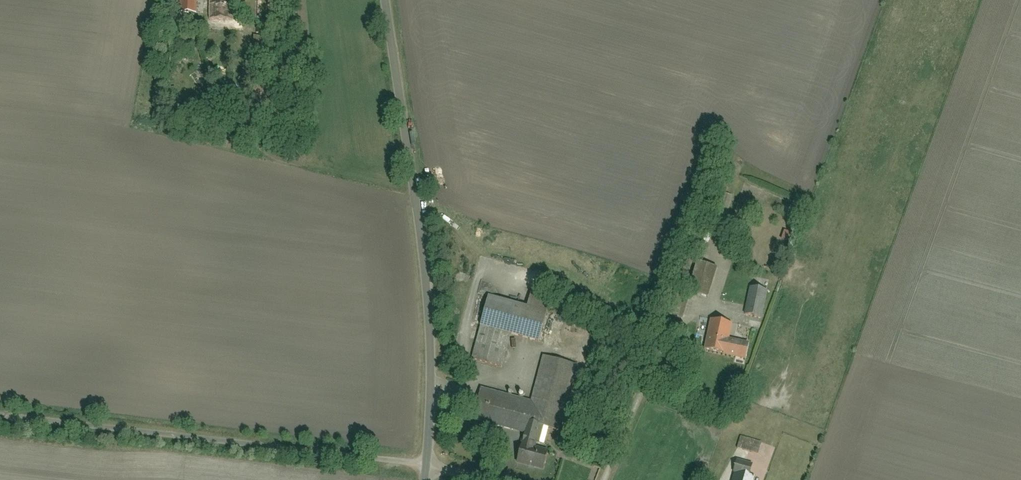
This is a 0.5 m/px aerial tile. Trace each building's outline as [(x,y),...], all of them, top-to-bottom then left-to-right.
[(199,15),(197,0),(183,0),(184,16),(199,15)] [(209,21),(230,22),(231,0),(211,0),(209,21)] [(692,291),(712,297),(719,269),(700,264),(692,291)] [(752,287),(745,314),(763,319),(769,291),(752,287)] [(547,316),(490,299),(473,359),(501,367),(510,338),(538,346),(547,316)] [(714,320),(706,352),(747,362),(751,344),(729,338),(732,324),(714,320)] [(546,357),(533,402),(482,387),(471,424),(526,441),(532,421),(558,428),(577,366),(546,357)] [(548,457),(521,450),(516,465),(544,472),(548,457)] [(737,462),(733,473),(749,479),(754,468),(737,462)]
